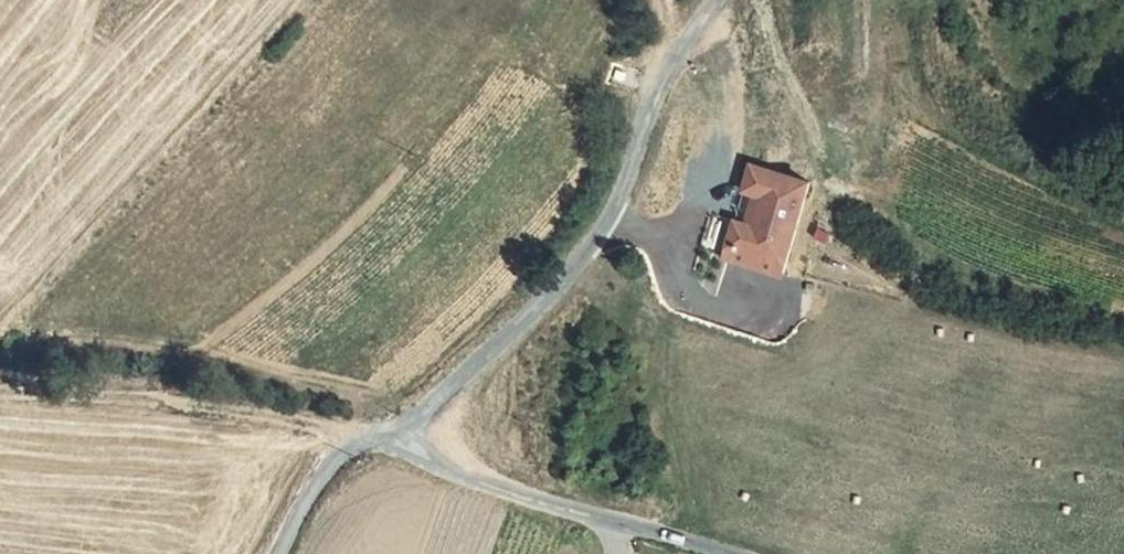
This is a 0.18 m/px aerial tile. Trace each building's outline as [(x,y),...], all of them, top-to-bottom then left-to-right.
[(808,177),(750,158),(742,185),(758,191),(750,216),(733,210),(724,239),(782,258),(808,177)] [(782,258),(724,239),(720,252),(778,271),(782,258)] [(4,323),(0,326),(0,340),(9,346),(21,334),(4,323)]
